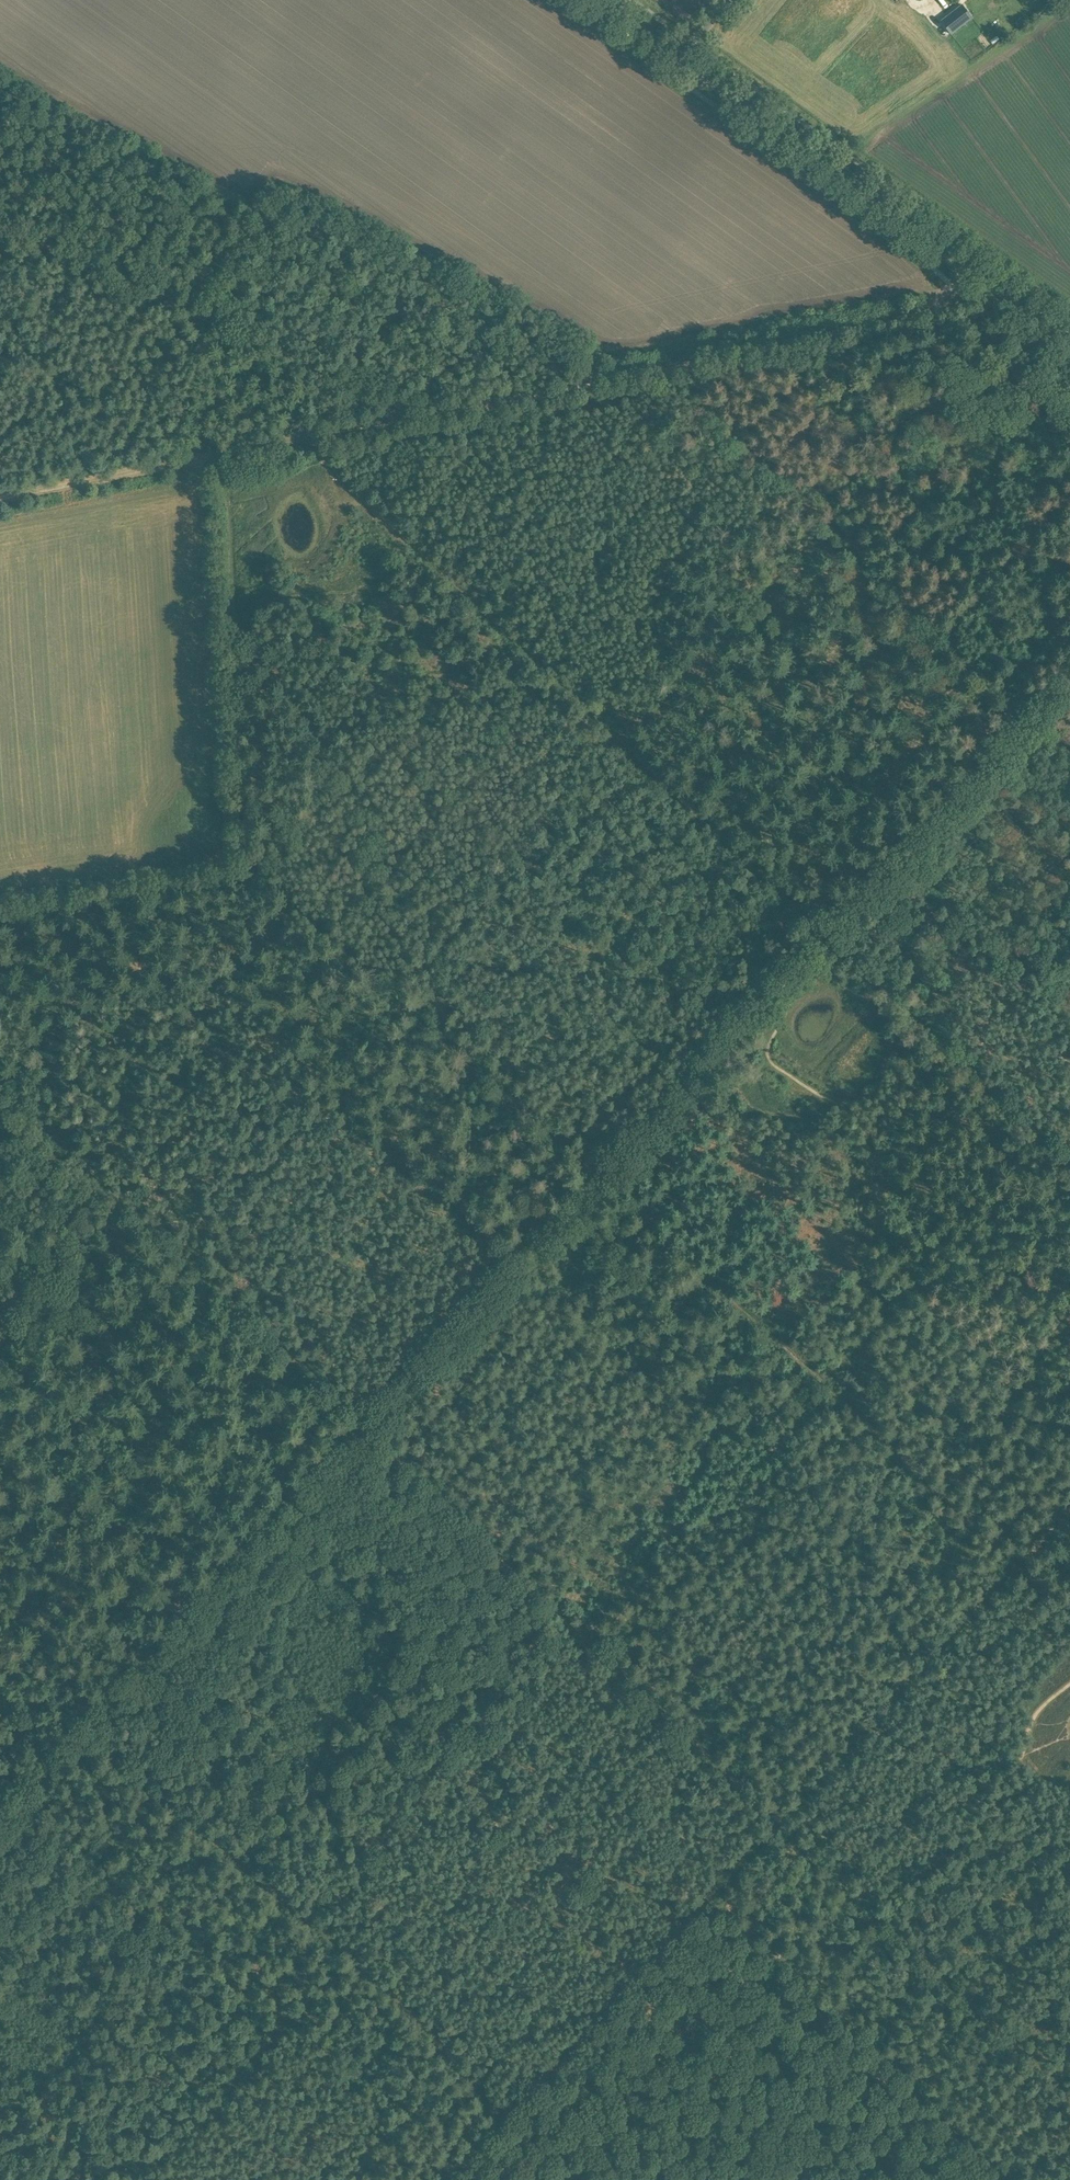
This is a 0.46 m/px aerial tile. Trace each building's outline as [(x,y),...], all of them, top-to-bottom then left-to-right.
[(941,20),(951,34),(972,17),(962,4),(941,20)]
